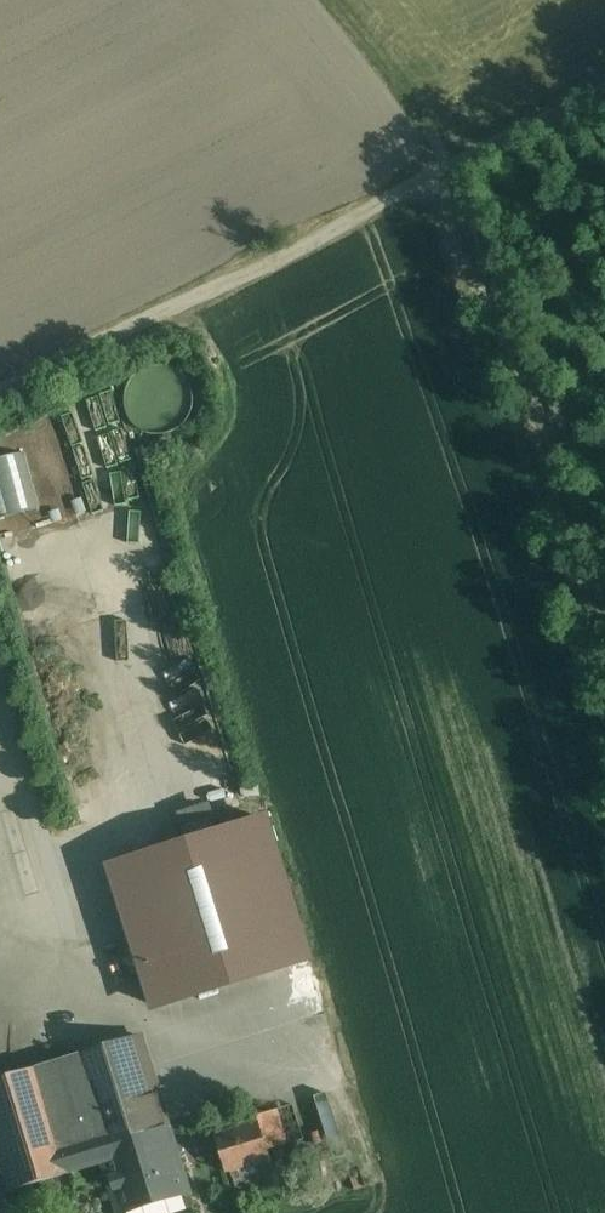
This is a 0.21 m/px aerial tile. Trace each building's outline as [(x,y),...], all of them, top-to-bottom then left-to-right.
[(12,475),(0,450),(0,480),(12,475)] [(185,676),(195,660),(183,653),(167,680),(180,688),(167,710),(183,719),(202,687),(185,676)] [(275,819),(113,871),(159,1015),(321,963),(275,819)] [(146,1035),(70,1057),(103,1165),(117,1212),(122,1212),(193,1192),(146,1035)] [(70,1057),(0,1078),(0,1196),(103,1165),(70,1057)] [(219,1133),(230,1171),(272,1159),(261,1121),(219,1133)]
